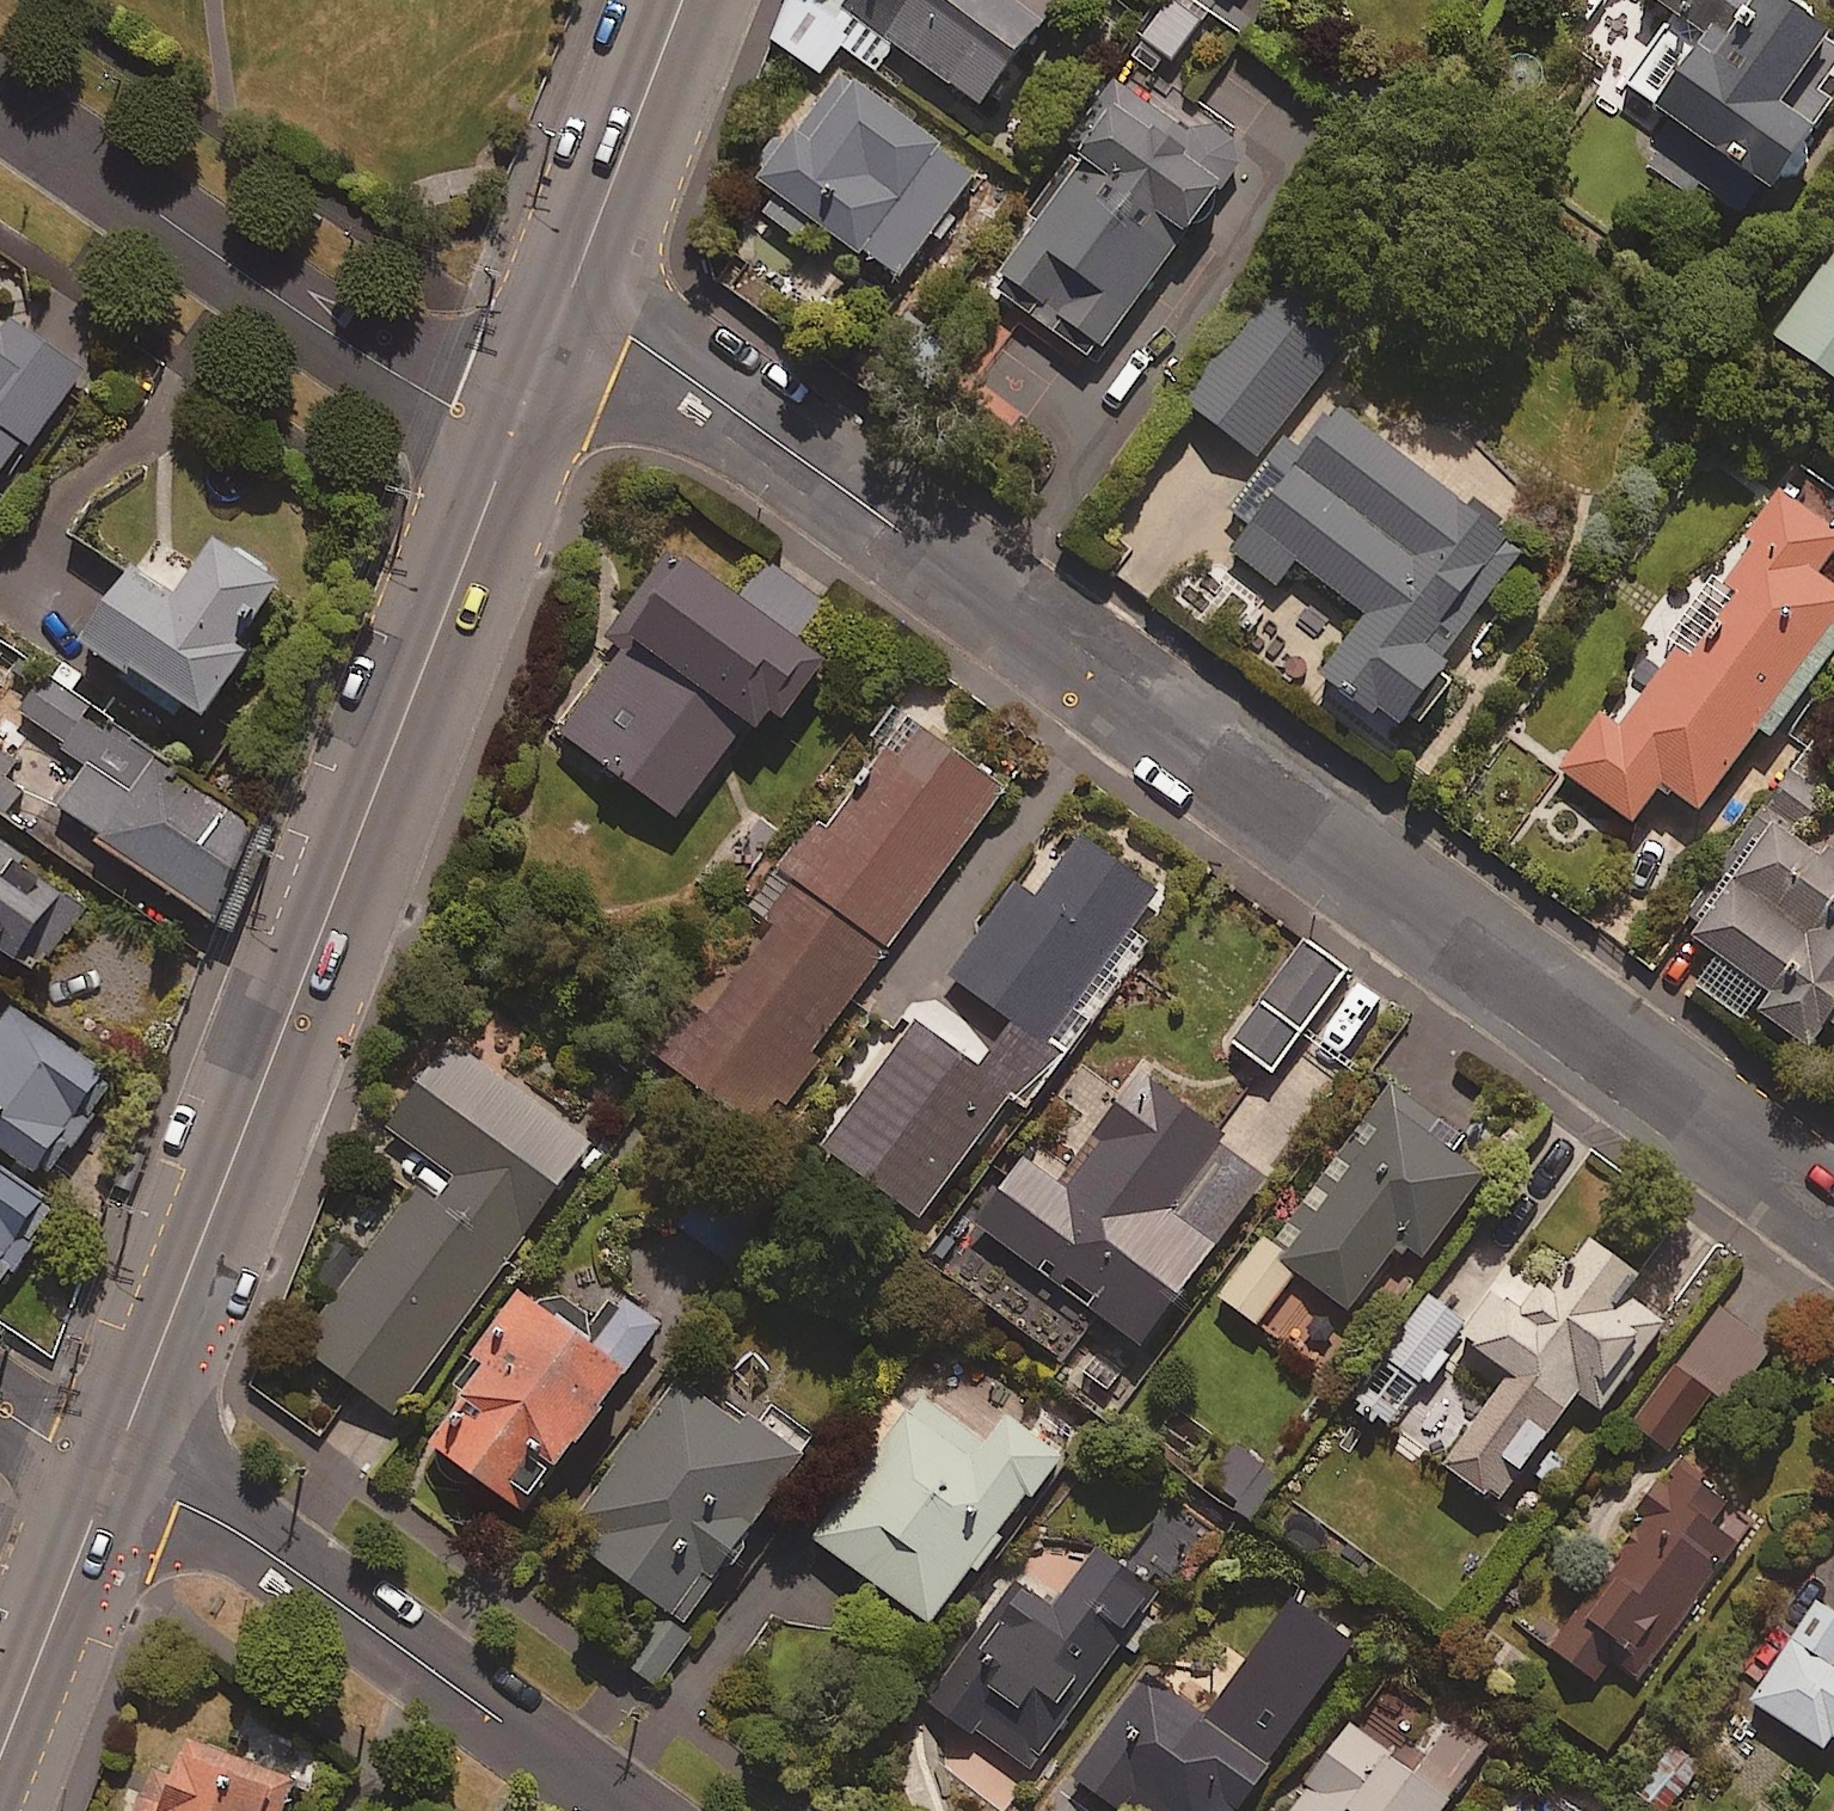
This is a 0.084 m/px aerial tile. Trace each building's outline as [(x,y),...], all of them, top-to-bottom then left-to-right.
[(892,49),(972,109),(1050,6),(1042,0),(841,0),(821,27),(877,69),(892,49)] [(1184,0),(1168,0),(1138,41),(1164,61),(1201,12),(1184,0)] [(1833,101),(1833,55),(1821,46),(1827,38),(1811,27),(1818,16),(1795,0),(1783,0),(1780,5),(1773,0),(1654,0),(1700,33),(1645,110),(1671,129),(1645,166),(1690,199),(1697,189),(1739,219),(1755,197),(1778,213),(1833,134),(1833,102),(1833,101)] [(828,246),(851,262),(856,255),(895,284),(930,237),(941,246),(961,220),(950,211),(973,180),(833,76),(750,187),(766,199),(754,215),(816,262),(828,246)] [(1173,120),(1127,86),(983,283),(1090,361),(1249,146),(1187,100),(1173,120)] [(1768,342),(1833,390),(1833,252),(1768,342)] [(1343,344),(1270,287),(1179,402),(1253,460),(1343,344)] [(0,329),(0,478),(27,441),(33,445),(87,371),(11,315),(0,329)] [(1520,552),(1330,411),(1228,552),(1274,586),(1290,564),(1362,617),(1317,678),(1388,731),(1520,552)] [(1694,814),(1833,624),(1833,592),(1813,577),(1833,548),(1833,530),(1779,490),(1743,538),(1755,547),(1723,590),(1732,596),(1689,654),(1675,643),(1616,723),(1602,713),(1558,773),(1629,825),(1657,787),(1694,814)] [(200,572),(155,543),(90,642),(124,664),(119,673),(187,718),(196,705),(213,716),(256,649),(246,643),(287,580),(222,538),(200,572)] [(572,736),(685,818),(745,734),(761,746),(781,719),(797,732),(844,668),(672,544),(607,634),(632,653),(572,736)] [(246,923),(277,828),(51,681),(25,721),(89,763),(59,809),(103,838),(99,844),(238,934),(246,923)] [(785,873),(891,950),(1009,787),(898,706),(874,739),(889,750),(828,834),(819,827),(785,873)] [(43,800),(11,777),(37,741),(2,715),(0,717),(0,814),(21,830),(43,800)] [(1769,820),(1683,934),(1762,993),(1748,1011),(1804,1054),(1833,1014),(1833,868),(1769,820)] [(1162,890),(1085,835),(1039,897),(1021,884),(955,975),(1019,1022),(985,1069),(919,1021),(828,1145),(926,1216),(1013,1096),(1029,1108),(1147,946),(1130,934),(1162,890)] [(0,840),(0,943),(23,957),(69,884),(0,840)] [(785,873),(778,868),(752,904),(777,923),(714,1009),(692,993),(652,1047),(769,1132),(821,1060),(814,1055),(891,950),(785,873)] [(1351,977),(1301,940),(1227,1043),(1277,1079),(1351,977)] [(122,1081),(26,1008),(0,1042),(0,1147),(52,1186),(105,1117),(98,1112),(122,1081)] [(591,1146),(448,1044),(388,1127),(457,1177),(437,1204),(418,1190),(306,1347),(399,1414),(591,1146)] [(1226,1131),(1143,1071),(1062,1183),(1030,1160),(982,1226),(1148,1346),(1271,1175),(1221,1138),(1226,1131)] [(1457,1154),(1464,1145),(1389,1083),(1216,1292),(1259,1328),(1301,1277),(1350,1317),(1408,1247),(1430,1265),(1495,1186),(1457,1154)] [(61,1202),(0,1157),(0,1287),(3,1284),(13,1291),(49,1242),(38,1234),(61,1202)] [(698,1197),(676,1224),(737,1271),(758,1243),(698,1197)] [(1647,1272),(1598,1236),(1552,1299),(1489,1253),(1449,1308),(1433,1296),(1356,1400),(1403,1434),(1456,1362),(1503,1396),(1452,1465),(1504,1503),(1585,1393),(1604,1407),(1665,1325),(1628,1298),(1647,1272)] [(600,1342),(529,1290),(461,1382),(472,1390),(435,1440),(541,1518),(673,1336),(628,1303),(600,1342)] [(1708,1395),(1731,1411),(1779,1345),(1722,1304),(1632,1429),(1666,1453),(1708,1395)] [(752,1425),(682,1376),(569,1536),(692,1622),(808,1455),(757,1419),(752,1425)] [(1006,1535),(1033,1495),(1043,1502),(1076,1454),(1015,1412),(993,1445),(924,1397),(914,1412),(894,1398),(866,1438),(879,1447),(816,1538),(942,1626),(981,1570),(988,1575),(1013,1539),(1006,1535)] [(1281,1477),(1238,1446),(1211,1483),(1254,1515),(1281,1477)] [(1677,1456),(1641,1510),(1651,1517),(1616,1569),(1606,1562),(1549,1646),(1604,1683),(1628,1648),(1639,1656),(1650,1640),(1669,1653),(1755,1526),(1725,1506),(1733,1494),(1677,1456)] [(977,1739),(981,1734),(1033,1772),(1161,1591),(1099,1548),(1057,1608),(1018,1580),(929,1705),(977,1739)] [(1815,1603),(1747,1704),(1818,1752),(1827,1740),(1833,1745),(1833,1615),(1815,1603)] [(1287,1734),(1238,1697),(1218,1724),(1152,1675),(1077,1775),(1126,1810),(1127,1810),(1136,1800),(1151,1810),(1241,1810),(1278,1761),(1270,1756),(1287,1734)] [(1445,1710),(1407,1763),(1355,1725),(1293,1810),(1449,1810),(1495,1746),(1445,1710)] [(194,1738),(178,1780),(156,1771),(140,1810),(272,1810),(286,1775),(194,1738)] [(1532,1793),(1520,1810),(1558,1810),(1532,1793)]
